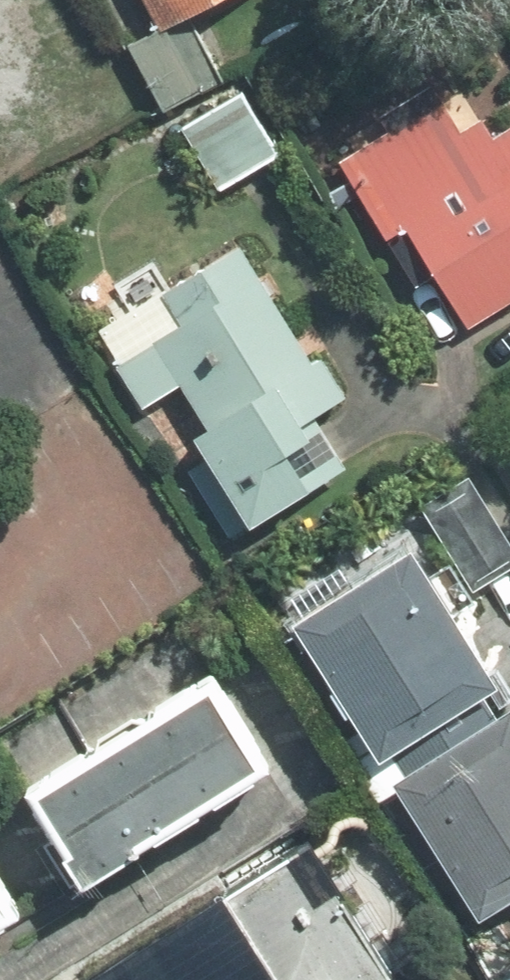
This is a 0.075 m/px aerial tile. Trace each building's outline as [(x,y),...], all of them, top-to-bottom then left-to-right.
[(129,45),(221,0),(107,0),(129,45)] [(232,87),(172,123),(214,194),(274,158),(232,87)] [(342,156),(446,333),(509,296),(509,119),(428,107),(342,156)] [(250,231),(88,322),(216,548),(352,472),(319,414),(345,400),(250,231)] [(419,511),(465,589),(509,563),(509,561),(465,484),(419,511)] [(369,764),(486,691),(395,546),(278,618),(369,764)] [(220,672),(1,802),(62,904),(281,774),(220,672)] [(385,786),(468,922),(509,896),(509,730),(501,715),(385,786)] [(73,979),(383,979),(298,842),(73,979)] [(19,924),(0,896),(0,936),(19,924)]
